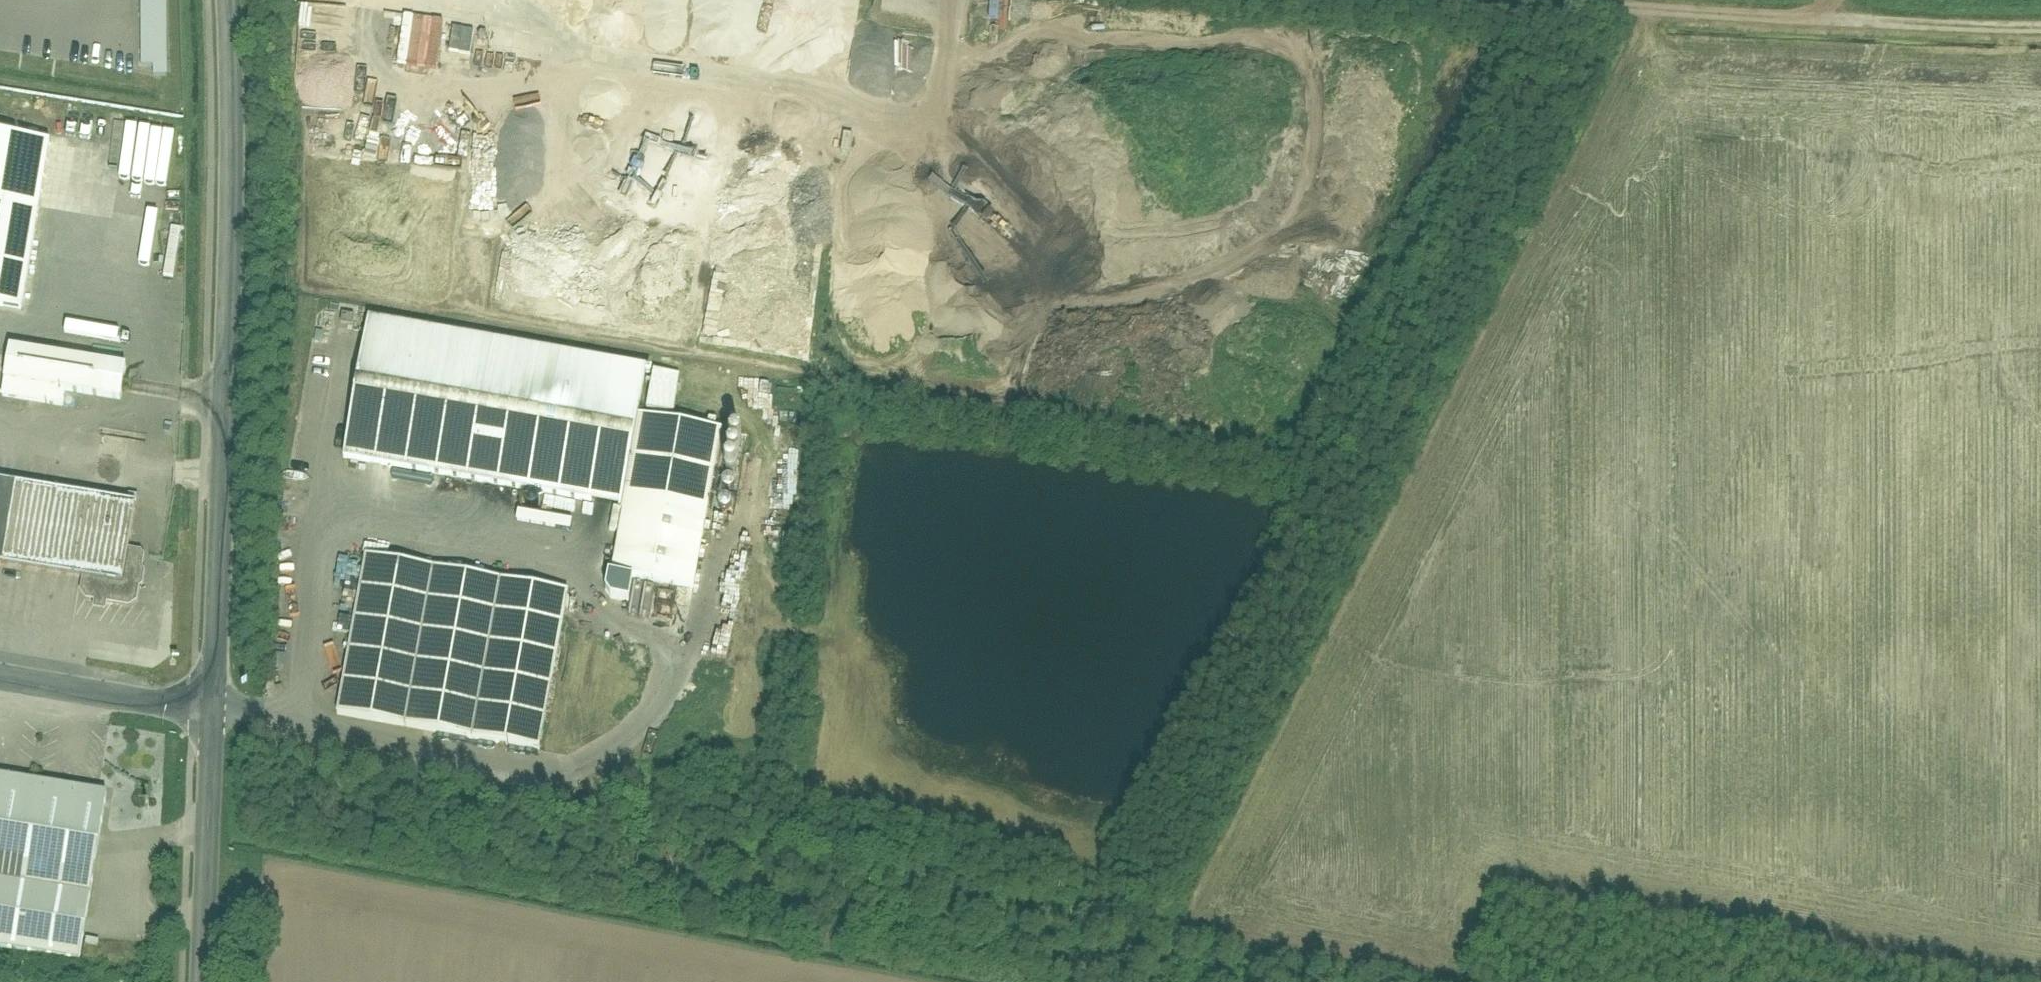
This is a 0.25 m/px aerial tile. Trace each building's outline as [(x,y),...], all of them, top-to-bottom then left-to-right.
[(146,67),(159,67),(159,77),(173,77),(173,0),(146,0),(146,67)] [(25,312),(53,138),(0,130),(0,308),(25,312)] [(646,369),(371,321),(346,460),(621,508),(637,418),(646,369)] [(63,411),(66,394),(122,403),(128,361),(11,343),(2,401),(63,411)] [(722,432),(637,418),(621,508),(609,580),(694,595),(722,432)] [(82,574),(122,581),(128,546),(136,502),(0,479),(0,560),(82,574)] [(122,581),(82,574),(79,591),(85,598),(95,600),(94,607),(107,610),(108,602),(127,605),(136,602),(140,583),(143,583),(146,569),(143,568),(146,553),(143,549),(128,546),(122,581)] [(567,595),(370,558),(341,712),(538,748),(567,595)] [(0,779),(0,948),(79,961),(106,796),(0,779)]
